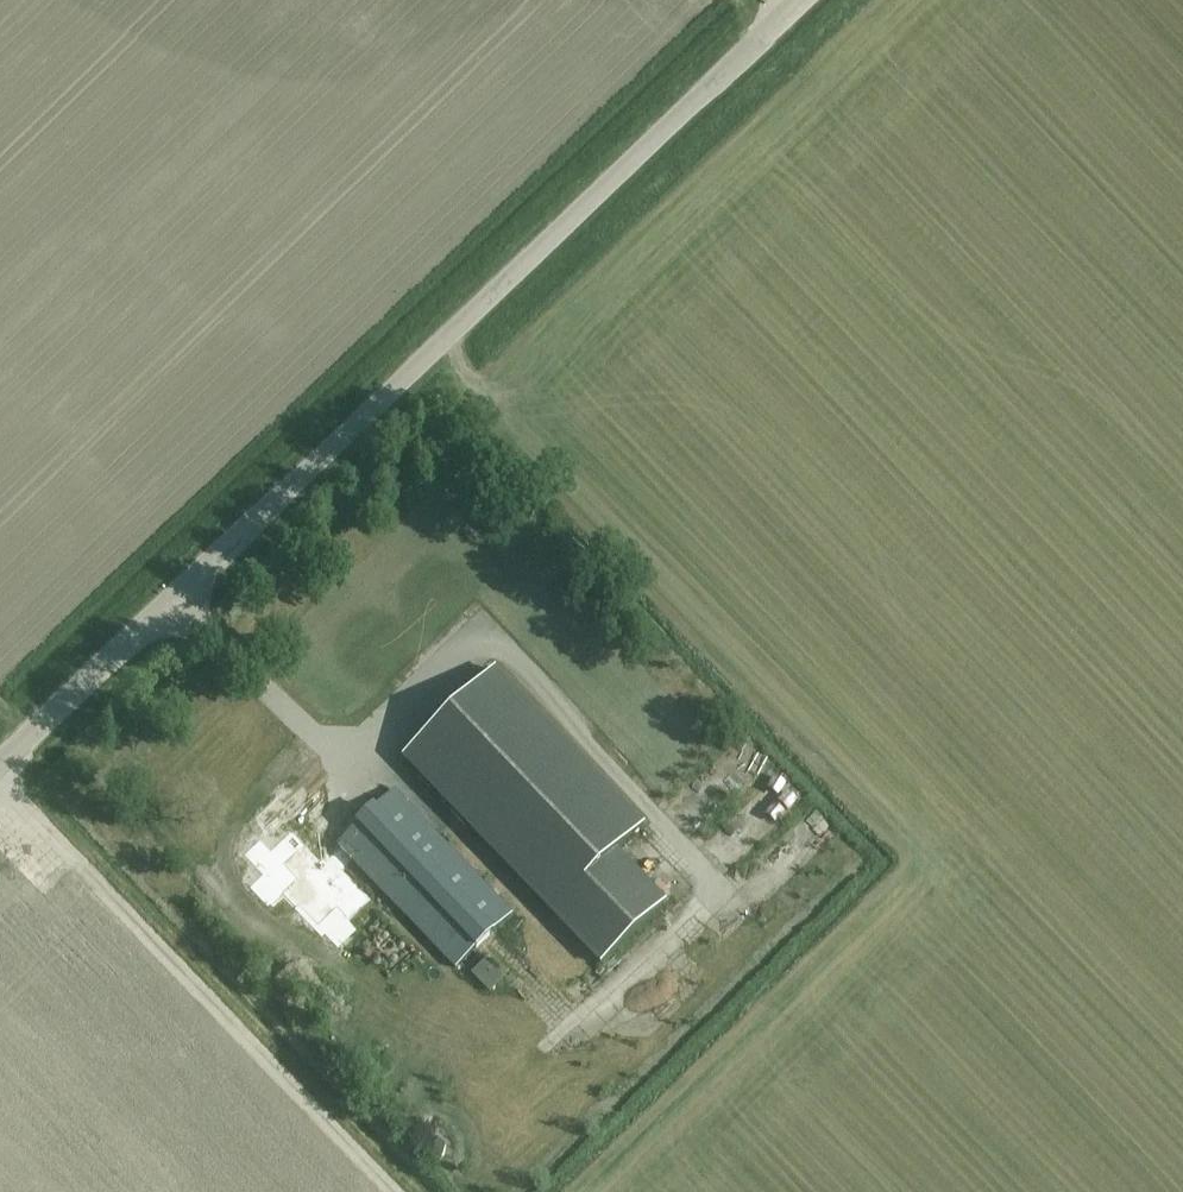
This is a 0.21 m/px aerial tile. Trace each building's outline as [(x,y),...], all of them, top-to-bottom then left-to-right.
[(643,826),(494,670),(402,757),(601,965),(664,904),(615,853),(643,826)] [(760,788),(780,809),(801,790),(780,769),(760,788)] [(799,830),(820,808),(806,795),(786,817),(799,830)] [(430,843),(387,799),(338,845),(340,848),(352,861),(456,968),(510,916),(435,838),(430,843)] [(350,920),(370,900),(342,871),(352,861),(340,848),(330,858),(328,855),(318,865),(301,848),(283,865),(297,879),(282,894),(296,909),(299,906),(319,926),(339,908),(350,920)] [(41,860),(34,868),(52,885),(60,877),(41,860)] [(351,1013),(335,1028),(344,1037),(360,1022),(351,1013)]
